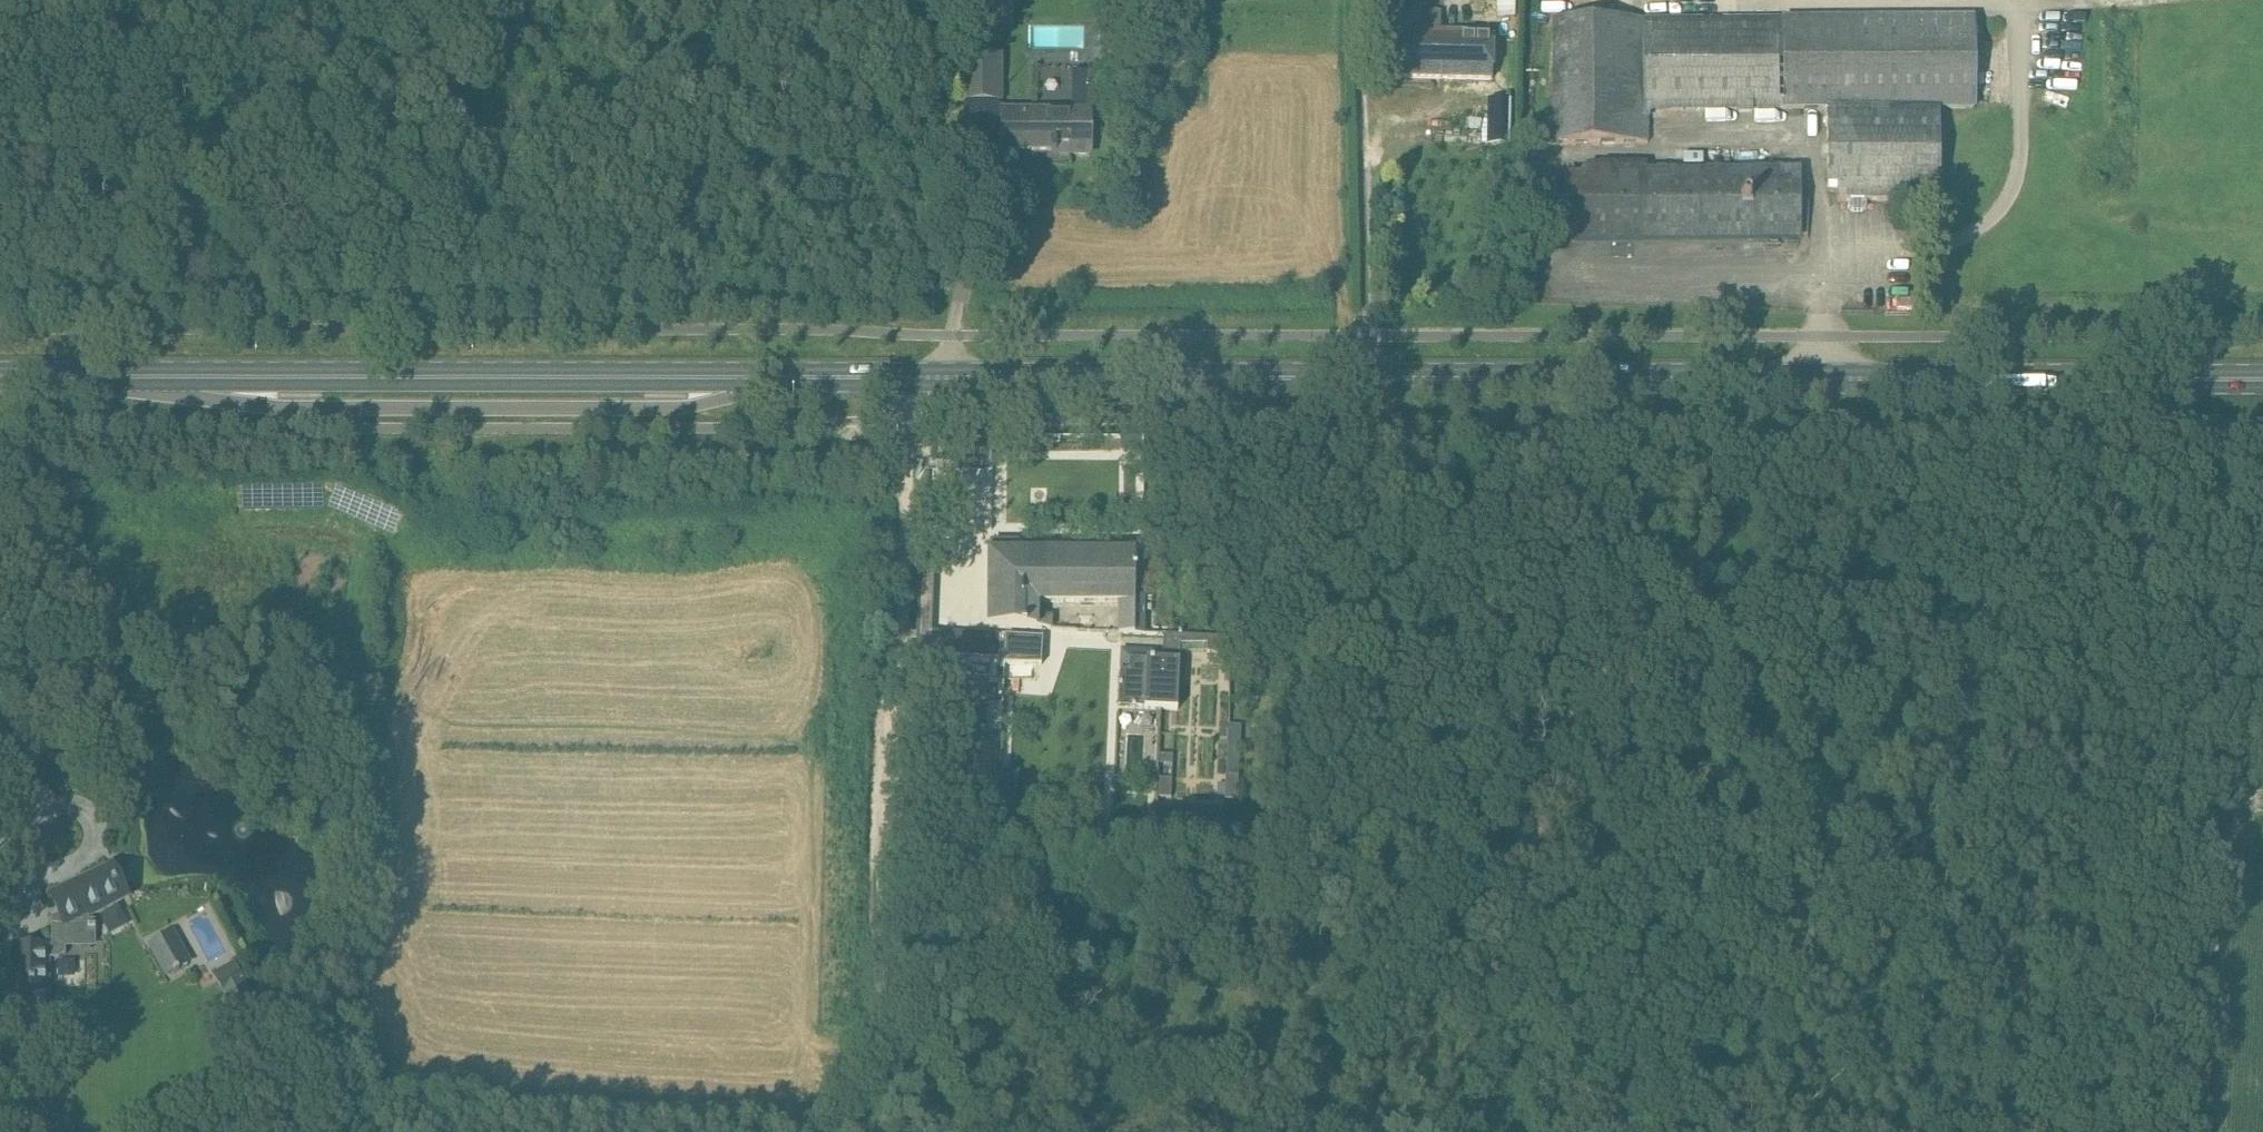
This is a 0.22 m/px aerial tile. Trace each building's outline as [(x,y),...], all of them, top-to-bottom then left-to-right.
[(1491,79),(1492,37),(1480,36),(1467,36),(1467,32),(1443,31),(1443,18),(1444,15),(1388,13),(1388,54),(1387,76),(1491,79)] [(1939,108),(1975,108),(1974,18),(1553,21),(1554,144),(1649,143),(1649,117),(1647,117),(1647,111),(1829,110),(1939,108)] [(963,57),(964,101),(1001,101),(1001,57),(963,57)] [(1003,112),(1003,151),(1052,151),(1052,153),(1057,153),(1057,150),(1070,150),(1070,155),(1090,155),(1090,72),(1072,72),(1072,103),(1072,112),(1003,112)] [(1939,108),(1829,110),(1830,187),(1838,187),(1838,201),(1849,201),(1849,208),(1867,208),(1867,201),(1939,200),(1939,108)] [(1565,241),(1800,238),(1800,171),(1648,172),(1648,177),(1564,177),(1565,241)] [(990,544),(990,623),(1038,626),(1038,615),(1038,601),(1137,601),(1137,632),(1146,633),(1147,593),(1143,592),(1137,592),(1137,569),(1135,569),(1135,555),(1019,555),(1019,544),(990,544)] [(944,659),(943,677),(999,679),(1000,661),(953,660),(954,634),(945,634),(945,642),(944,659)] [(1006,637),(1004,665),(1041,666),(1043,639),(1006,637)] [(1121,672),(1119,707),(1176,710),(1179,653),(1209,653),(1209,639),(1165,637),(1163,662),(1130,661),(1130,672),(1121,672)] [(1240,729),(1230,728),(1228,750),(1239,751),(1240,729)] [(1159,756),(1158,765),(1173,766),(1173,757),(1159,756)] [(1239,777),(1228,776),(1227,786),(1219,785),(1218,797),(1223,801),(1237,802),(1239,777)] [(1171,798),(1172,779),(1158,778),(1157,798),(1171,798)] [(55,947),(14,948),(15,1012),(49,1012),(49,959),(58,959),(66,955),(66,946),(93,945),(94,934),(96,933),(96,928),(93,928),(93,923),(91,923),(86,913),(122,896),(111,872),(92,881),(90,876),(76,883),(78,887),(57,898),(64,912),(55,916),(55,924),(55,946),(55,947)] [(173,936),(153,947),(169,975),(175,972),(176,973),(180,971),(179,969),(189,964),(173,936)] [(221,991),(243,979),(233,961),(211,973),(221,991)]
